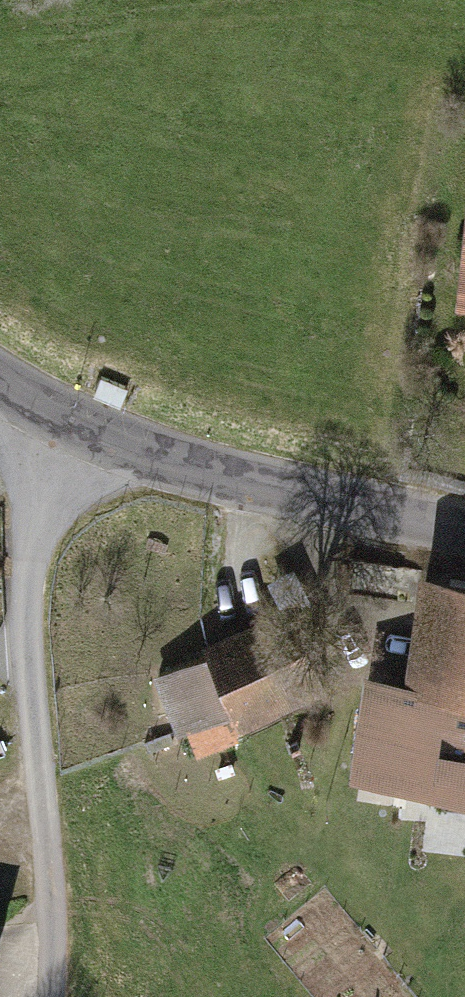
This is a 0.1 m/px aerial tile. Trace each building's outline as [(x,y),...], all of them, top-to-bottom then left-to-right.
[(418,576),(405,677),(372,673),(361,759),(419,766),(418,779),(464,785),(464,582),(418,576)] [(239,719),(315,688),(284,612),(210,643),(214,651),(163,672),(183,720),(231,701),(239,719)]
